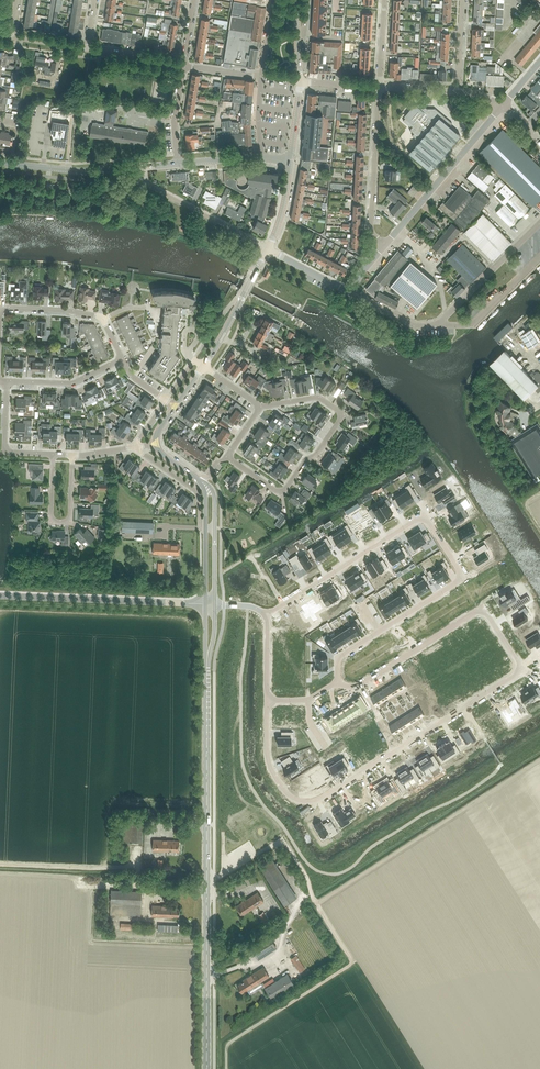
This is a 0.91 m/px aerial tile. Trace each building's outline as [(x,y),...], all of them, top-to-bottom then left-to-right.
[(81,9),(82,2),(74,1),(70,0),(69,3),(73,4),(73,7),(81,9)] [(216,0),(215,0),(205,0),(204,5),(211,6),(214,7),(214,9),(217,10),(218,5),(215,5),(215,3),(216,0)] [(313,8),(327,8),(327,0),(314,0),(313,8)] [(399,11),(400,8),(404,8),(404,5),(400,4),(400,0),(396,0),(394,0),(394,1),(393,1),(393,4),(394,4),(393,11),(399,11)] [(233,1),(231,15),(263,20),(265,13),(264,13),(265,7),(265,4),(257,3),(256,5),(233,1)] [(114,12),(115,5),(107,3),(106,11),(114,12)] [(214,7),(211,6),(204,5),(203,12),(210,13),(211,9),(214,9),(214,7)] [(179,16),(180,7),(173,6),(173,10),(169,9),(169,11),(166,11),(165,13),(169,14),(172,14),(172,15),(179,16)] [(80,15),(81,9),(73,7),(69,7),(68,13),(72,14),(80,15)] [(327,8),(313,8),(312,21),(326,22),(327,8)] [(113,21),(114,12),(106,11),(105,19),(113,21)] [(399,15),(399,11),(393,11),(393,14),(393,21),(399,21),(399,19),(403,18),(403,15),(399,15)] [(450,22),(450,15),(435,14),(439,14),(438,22),(435,22),(434,26),(442,26),(442,23),(442,21),(450,22)] [(231,15),(223,63),(248,67),(253,68),(255,68),(259,44),(259,40),(260,40),(263,20),(231,15)] [(334,17),(333,28),(342,28),(343,17),(334,17)] [(164,23),(166,23),(165,30),(166,31),(166,32),(169,32),(176,33),(177,25),(171,24),(172,20),(165,18),(164,23)] [(211,25),(208,24),(209,20),(201,19),(200,26),(208,27),(211,27),(210,30),(214,30),(214,26),(211,25)] [(227,21),(220,20),(216,19),(216,23),(221,24),(221,29),(225,29),(226,24),(227,21)] [(32,28),(34,21),(25,20),(24,26),(32,28)] [(326,22),(312,21),(312,34),(325,35),(326,22)] [(398,25),(399,21),(393,21),(393,22),(392,22),(392,24),(392,31),(398,32),(398,29),(402,29),(402,26),(398,25)] [(539,45),(539,24),(534,32),(536,34),(515,59),(522,66),(539,45)] [(61,26),(55,25),(52,25),(51,33),(59,35),(61,26)] [(211,27),(208,27),(200,26),(199,33),(207,34),(208,30),(210,31),(210,30),(211,27)] [(77,35),(78,28),(69,27),(68,34),(77,35)] [(449,33),(442,33),(442,27),(434,27),(434,31),(437,31),(437,39),(449,40),(449,33)] [(111,42),(113,30),(107,29),(103,29),(101,40),(111,42)] [(120,43),(122,32),(119,31),(113,30),(111,42),(120,43)] [(398,35),(398,32),(392,31),(392,32),(391,32),(391,35),(392,35),(391,41),(397,42),(398,39),(402,39),(402,36),(398,35)] [(130,45),(132,33),(126,32),(126,33),(122,32),(120,43),(130,45)] [(175,41),(176,33),(169,32),(169,35),(168,40),(175,41)] [(132,33),(130,45),(140,47),(142,35),(138,35),(138,34),(132,33)] [(206,39),(207,34),(199,33),(198,40),(206,41),(208,41),(208,43),(208,44),(211,44),(212,40),(206,39)] [(173,50),(175,41),(168,40),(168,41),(164,40),(163,45),(161,44),(160,50),(169,52),(169,49),(173,50)] [(208,41),(206,41),(198,40),(197,46),(205,48),(205,43),(208,43),(208,41)] [(342,43),(319,41),(311,41),(312,41),(311,52),(319,53),(332,53),(332,52),(341,52),(342,43)] [(397,46),(397,42),(391,41),(391,42),(391,45),(391,52),(397,52),(397,50),(401,49),(401,46),(397,46)] [(441,46),(437,45),(430,45),(430,48),(437,49),(437,48),(441,49),(441,52),(440,52),(448,53),(449,46),(441,46)] [(204,52),(205,48),(197,46),(196,53),(204,55),(204,54),(206,55),(206,57),(209,58),(210,53),(207,53),(207,52),(204,52)] [(7,58),(13,59),(16,60),(17,53),(14,53),(13,55),(10,56),(7,55),(4,54),(5,51),(0,51),(0,57),(7,58)] [(340,74),(341,52),(332,52),(332,53),(319,53),(311,52),(310,62),(322,63),(322,62),(332,63),(333,63),(333,61),(337,61),(336,73),(336,74),(340,74)] [(440,52),(441,52),(437,52),(436,60),(431,60),(431,64),(440,65),(440,59),(448,60),(448,53),(440,52)] [(206,58),(206,57),(206,55),(204,54),(204,55),(196,53),(195,60),(202,62),(203,58),(206,58)] [(35,66),(48,68),(49,64),(45,63),(45,59),(37,57),(36,61),(35,61),(35,66)] [(398,69),(398,66),(401,66),(402,57),(398,57),(398,62),(390,62),(390,69),(398,69)] [(331,73),(336,73),(337,61),(333,61),(333,63),(332,63),(322,62),(322,63),(310,62),(310,66),(310,71),(318,72),(327,72),(331,73)] [(486,81),(487,72),(478,71),(479,65),(471,65),(470,80),(486,81)] [(487,66),(487,72),(486,81),(486,85),(504,86),(504,75),(500,75),(500,72),(495,72),(495,67),(487,66)] [(398,69),(390,69),(389,76),(394,76),(394,79),(412,80),(412,77),(418,78),(418,70),(413,69),(413,67),(407,67),(407,68),(401,68),(401,73),(398,73),(398,69)] [(433,74),(433,78),(438,79),(445,80),(446,71),(439,70),(439,74),(433,74)] [(198,82),(200,75),(192,74),(191,81),(198,82)] [(224,79),(222,91),(237,92),(244,93),(253,94),(254,81),(227,79),(224,79)] [(531,89),(532,90),(530,93),(539,101),(539,79),(531,89)] [(197,90),(198,82),(191,81),(190,88),(197,90)] [(8,97),(9,88),(3,87),(2,90),(0,90),(0,96),(8,97)] [(196,97),(197,90),(190,88),(189,95),(196,97)] [(244,93),(237,92),(222,91),(221,100),(233,102),(233,101),(252,103),(253,94),(244,93)] [(530,93),(527,96),(526,95),(521,101),(526,104),(525,105),(528,107),(528,106),(532,110),(537,104),(538,105),(539,105),(539,101),(530,93)] [(331,96),(332,96),(308,94),(307,103),(319,104),(319,105),(323,105),(335,106),(336,96),(331,96)] [(195,104),(196,97),(189,95),(187,103),(195,104)] [(352,113),(356,113),(356,112),(361,112),(361,107),(364,108),(365,99),(358,98),(358,103),(357,103),(357,107),(353,107),(352,113)] [(251,116),(252,103),(233,101),(233,102),(233,111),(227,111),(227,114),(238,115),(251,116)] [(194,111),(195,104),(187,103),(186,110),(194,111)] [(323,105),(319,105),(319,104),(307,103),(306,112),(306,113),(323,114),(325,115),(328,115),(331,115),(335,116),(335,106),(323,105)] [(418,141),(409,153),(408,153),(430,171),(435,165),(438,168),(448,155),(445,153),(460,135),(450,126),(452,123),(435,109),(433,111),(432,110),(429,112),(427,110),(428,109),(420,103),(416,107),(414,105),(405,116),(406,117),(403,121),(410,127),(411,126),(412,127),(409,130),(414,134),(412,136),(418,141)] [(93,122),(92,125),(92,128),(91,128),(89,136),(145,145),(146,137),(148,138),(149,132),(113,126),(113,124),(114,124),(115,117),(117,117),(118,113),(115,113),(116,111),(107,110),(105,122),(105,124),(93,122)] [(192,118),(194,111),(186,110),(185,117),(192,118)] [(321,131),(323,114),(306,113),(304,129),(321,131)] [(222,130),(217,131),(217,136),(218,147),(223,147),(224,147),(224,145),(242,144),(242,145),(252,144),(251,128),(250,124),(250,122),(251,116),(238,115),(237,120),(240,120),(240,122),(231,122),(231,120),(222,121),(222,127),(222,130)] [(69,123),(53,120),(52,128),(51,128),(50,131),(51,134),(52,136),(52,138),(54,138),(53,145),(59,146),(65,147),(69,123)] [(365,129),(366,121),(359,121),(358,124),(355,124),(355,126),(352,126),(351,130),(355,130),(355,128),(365,129)] [(314,146),(320,147),(321,133),(321,131),(304,129),(304,131),(303,145),(314,146)] [(479,153),(533,207),(533,206),(539,200),(539,167),(503,130),(479,153)] [(5,132),(3,143),(5,143),(5,145),(10,145),(11,135),(9,134),(9,133),(5,132)] [(202,140),(202,137),(198,138),(198,132),(193,132),(192,133),(193,134),(186,135),(185,136),(185,138),(186,138),(186,142),(194,141),(198,141),(202,140)] [(364,151),(364,143),(357,143),(354,142),(354,145),(354,146),(357,146),(357,150),(364,151)] [(320,147),(314,146),(303,145),(302,159),(327,161),(328,148),(320,147)] [(313,162),(311,161),(302,160),(300,169),(311,171),(309,170),(309,168),(311,169),(313,162)] [(363,171),(363,163),(356,163),(353,162),(353,165),(352,165),(352,166),(356,166),(356,170),(363,171)] [(472,171),(483,180),(489,172),(479,164),(475,168),(472,171)] [(300,169),(299,176),(306,177),(309,178),(310,174),(314,175),(315,171),(311,171),(300,169)] [(259,215),(258,217),(257,220),(253,228),(259,231),(258,233),(262,235),(263,233),(267,225),(262,223),(263,220),(264,220),(265,217),(266,217),(271,198),(270,198),(271,192),(272,187),(273,187),(273,188),(278,189),(278,184),(276,184),(278,174),(273,173),(274,171),(271,171),(270,173),(251,170),(250,173),(248,173),(247,181),(249,181),(249,184),(248,186),(247,188),(245,189),(243,189),(242,189),(240,189),(238,187),(237,186),(236,184),(236,181),(237,180),(233,178),(233,174),(233,173),(232,173),(232,172),(231,171),(230,171),(230,170),(229,170),(228,170),(224,171),(225,184),(248,195),(254,198),(250,213),(259,215)] [(397,180),(397,171),(393,171),(386,170),(385,180),(397,180)] [(489,185),(483,180),(472,171),(467,177),(484,191),(489,185)] [(185,183),(188,183),(188,179),(186,179),(186,172),(171,173),(172,181),(185,180),(185,183)] [(306,177),(299,176),(297,183),(305,184),(305,180),(309,181),(310,178),(309,178),(306,177)] [(194,186),(193,188),(189,185),(188,183),(185,183),(186,185),(183,191),(193,197),(198,188),(194,186)] [(297,183),(296,190),(303,192),(304,188),(311,189),(311,185),(308,184),(308,185),(305,184),(297,183)] [(504,204),(502,206),(496,212),(512,228),(530,209),(505,184),(494,195),(504,204)] [(445,204),(443,202),(439,207),(465,229),(490,199),(479,190),(473,198),(460,186),(445,204)] [(406,206),(404,204),(407,200),(393,189),(387,196),(396,204),(389,211),(392,213),(391,214),(393,216),(394,215),(396,217),(404,208),(405,209),(407,207),(405,206),(406,206)] [(94,193),(84,190),(82,197),(92,200),(94,193)] [(302,199),(303,192),(296,190),(295,197),(302,199)] [(215,208),(221,198),(218,196),(217,197),(206,191),(203,196),(206,198),(204,202),(215,208)] [(302,199),(295,197),(293,204),(301,206),(301,202),(305,203),(308,203),(309,199),(305,198),(305,199),(302,199)] [(299,213),(301,206),(293,204),(292,212),(299,213)] [(232,215),(240,220),(246,208),(241,205),(238,211),(230,208),(230,207),(228,206),(226,208),(227,209),(225,212),(224,213),(225,214),(225,213),(231,216),(232,215)] [(298,220),(299,213),(292,212),(291,219),(298,220)] [(483,213),(464,232),(493,261),(512,242),(483,213)] [(435,224),(426,217),(424,219),(422,221),(422,222),(428,227),(427,229),(429,231),(431,230),(434,232),(438,227),(435,224)] [(359,227),(360,220),(353,220),(352,223),(349,223),(349,224),(346,224),(345,229),(349,229),(349,226),(352,227),(359,227)] [(444,250),(456,237),(461,231),(452,223),(433,246),(441,254),(442,254),(445,251),(444,250)] [(358,242),(359,234),(352,234),(351,237),(346,237),(346,239),(345,239),(344,243),(348,243),(348,241),(358,242)] [(392,249),(400,242),(398,239),(389,246),(392,249)] [(452,292),(457,297),(465,288),(470,283),(486,268),(462,244),(447,259),(462,275),(457,281),(458,282),(453,287),(452,286),(446,291),(447,291),(450,294),(452,292)] [(437,284),(407,258),(413,251),(408,246),(401,254),(398,250),(375,278),(366,289),(375,297),(378,291),(382,293),(385,286),(384,285),(387,282),(417,308),(437,284)] [(313,247),(311,250),(308,248),(305,255),(311,258),(315,252),(316,249),(314,248),(313,247)] [(321,255),(315,252),(311,258),(318,262),(321,255)] [(329,256),(324,265),(331,269),(334,262),(330,260),(331,257),(333,254),(329,252),(327,255),(329,256)] [(321,255),(318,262),(324,265),(329,256),(327,255),(326,258),(321,255)] [(344,263),(345,260),(341,258),(340,261),(342,262),(337,272),(344,275),(347,269),(344,267),(345,264),(344,263)] [(342,262),(340,261),(339,261),(337,264),(334,262),(331,269),(337,272),(342,262)] [(27,289),(27,282),(20,281),(20,287),(12,287),(11,298),(23,299),(23,289),(27,289)] [(34,286),(33,298),(42,299),(42,295),(48,295),(49,287),(42,287),(42,286),(41,286),(34,286)] [(87,301),(87,298),(94,299),(96,292),(89,290),(89,289),(80,287),(78,299),(87,301)] [(73,299),(73,291),(65,290),(65,289),(55,289),(55,301),(64,301),(64,299),(73,299)] [(154,374),(153,374),(154,375),(156,376),(157,377),(157,376),(163,380),(179,355),(176,353),(177,350),(176,349),(176,347),(177,337),(177,333),(179,318),(180,318),(181,304),(189,304),(190,302),(192,303),(195,297),(192,295),(188,294),(184,293),(181,292),(177,291),(173,291),(165,290),(161,291),(161,292),(153,293),(154,302),(157,302),(157,303),(161,303),(165,304),(163,319),(163,321),(163,329),(158,329),(158,335),(160,335),(161,335),(161,339),(162,339),(161,352),(148,370),(154,374)] [(394,299),(382,293),(378,291),(375,297),(395,308),(399,300),(394,298),(394,299)] [(101,293),(99,301),(109,303),(108,304),(118,306),(120,294),(111,293),(110,295),(101,293)] [(478,314),(490,302),(488,299),(476,311),(474,309),(470,313),(472,315),(475,312),(478,314)] [(131,320),(130,319),(128,314),(116,320),(119,326),(131,320)] [(262,324),(270,328),(272,325),(278,328),(280,325),(265,318),(262,324)] [(131,322),(133,321),(132,319),(130,319),(131,320),(119,326),(122,332),(134,326),(131,322)] [(28,329),(28,321),(22,321),(17,325),(15,323),(12,323),(9,326),(10,327),(10,332),(22,332),(24,331),(24,329),(28,329)] [(50,330),(46,330),(46,322),(37,321),(37,334),(42,334),(42,339),(50,340),(50,330)] [(74,329),(70,329),(71,323),(63,322),(63,333),(67,333),(66,337),(74,337),(74,329)] [(94,324),(84,323),(83,322),(81,323),(80,323),(80,332),(79,332),(79,336),(84,333),(83,332),(95,326),(94,324)] [(269,331),(270,328),(262,324),(259,330),(273,338),(275,335),(270,332),(269,331)] [(86,338),(98,332),(95,326),(83,332),(84,333),(86,338)] [(136,332),(136,331),(134,326),(122,332),(125,338),(136,332)] [(530,329),(521,335),(529,349),(539,343),(530,329)] [(137,333),(139,333),(138,330),(136,331),(136,332),(125,338),(127,344),(139,338),(137,333)] [(272,340),(273,338),(259,330),(256,336),(264,341),(265,337),(267,338),(272,340)] [(289,331),(287,336),(292,339),(295,334),(289,331)] [(89,344),(101,338),(98,332),(86,338),(89,343),(89,344)] [(262,344),(264,341),(256,336),(253,343),(267,350),(268,347),(262,344)] [(92,350),(104,344),(101,338),(89,344),(89,343),(87,344),(88,346),(90,345),(92,350)] [(142,344),(142,343),(139,338),(127,344),(130,350),(142,344)] [(143,345),(145,344),(144,342),(142,343),(142,344),(130,350),(133,356),(145,350),(143,345)] [(103,344),(104,344),(92,350),(91,350),(94,355),(94,356),(106,350),(103,344)] [(296,358),(300,352),(294,348),(290,354),(296,358)] [(109,356),(107,351),(106,350),(94,356),(94,355),(92,356),(93,358),(95,357),(97,362),(109,356)] [(229,372),(236,363),(231,360),(235,355),(230,351),(225,358),(228,360),(223,368),(229,372)] [(505,351),(491,365),(524,399),(535,388),(536,389),(539,389),(539,390),(539,389),(539,373),(539,372),(532,372),(529,375),(505,351)] [(16,360),(12,360),(12,356),(6,356),(6,364),(9,364),(9,371),(16,371),(16,360)] [(23,364),(26,365),(26,357),(20,357),(20,360),(16,360),(16,371),(22,371),(23,364)] [(39,372),(39,362),(35,361),(35,357),(29,357),(28,364),(32,365),(32,372),(39,372)] [(63,361),(59,361),(59,357),(53,357),(52,365),(56,365),(56,372),(59,372),(59,373),(63,373),(63,361)] [(39,362),(39,372),(45,372),(46,365),(50,365),(50,358),(43,358),(43,362),(39,362)] [(76,367),(76,358),(68,358),(68,362),(63,361),(63,373),(66,373),(70,373),(70,367),(76,367)] [(236,363),(229,372),(236,376),(241,369),(244,371),(248,365),(243,361),(240,366),(236,363)] [(253,378),(249,374),(251,371),(248,369),(244,375),(247,376),(243,382),(248,385),(253,378)] [(257,383),(261,386),(266,380),(259,375),(256,379),(253,378),(248,385),(253,389),(257,383)] [(110,379),(115,388),(116,390),(121,387),(124,385),(121,379),(118,380),(116,376),(110,379)] [(300,381),(302,391),(309,390),(308,384),(311,384),(310,376),(304,377),(305,380),(300,381)] [(325,388),(330,381),(325,377),(323,380),(320,377),(316,377),(316,386),(319,386),(320,385),(325,388)] [(283,386),(286,385),(285,378),(279,379),(279,381),(275,382),(277,395),(284,394),(283,386)] [(302,391),(300,381),(296,381),(296,378),(290,379),(292,387),(295,386),(296,392),(302,391)] [(110,391),(115,388),(110,379),(105,382),(107,386),(104,387),(107,393),(110,392),(110,391)] [(277,395),(275,382),(271,383),(270,381),(265,382),(262,386),(266,389),(269,388),(271,396),(277,395)] [(330,381),(325,388),(330,392),(330,393),(333,395),(337,389),(334,387),(336,384),(330,381)] [(216,398),(217,395),(212,392),(214,389),(207,384),(203,389),(216,398)] [(91,389),(95,398),(100,395),(101,396),(104,395),(101,389),(98,390),(96,386),(91,389)] [(357,409),(362,401),(354,395),(356,393),(348,388),(343,394),(350,399),(348,402),(357,409)] [(95,398),(91,389),(85,391),(87,395),(83,397),(84,405),(91,402),(96,400),(95,398)] [(214,400),(216,398),(203,389),(200,394),(207,399),(209,397),(214,400)] [(50,403),(50,393),(49,393),(49,392),(45,392),(45,393),(44,393),(43,400),(40,400),(40,408),(46,408),(46,403),(50,403)] [(53,409),(59,409),(60,401),(56,400),(56,394),(55,394),(55,392),(51,392),(51,393),(50,393),(50,403),(53,403),(53,409)] [(72,404),(72,394),(65,394),(65,400),(62,400),(62,408),(68,408),(68,404),(72,404)] [(72,394),(72,404),(75,404),(75,408),(81,408),(82,401),(78,401),(79,395),(72,394)] [(206,401),(207,399),(200,394),(197,399),(207,406),(208,403),(206,401)] [(16,405),(29,406),(29,401),(31,401),(32,396),(24,395),(24,399),(16,398),(16,405)] [(135,402),(136,403),(142,406),(144,404),(149,407),(153,402),(145,395),(142,399),(139,397),(135,402)] [(205,408),(207,406),(197,399),(193,403),(201,408),(202,406),(205,408)] [(509,414),(508,414),(506,413),(507,411),(508,411),(510,407),(501,401),(498,407),(497,413),(500,413),(501,418),(500,418),(501,418),(502,422),(499,424),(502,429),(507,433),(508,431),(516,437),(521,433),(520,432),(520,431),(519,430),(518,429),(517,428),(516,427),(515,427),(513,426),(512,425),(513,424),(511,421),(509,423),(508,420),(510,419),(511,418),(511,417),(511,416),(511,415),(510,415),(510,414),(509,414)] [(228,411),(232,414),(240,419),(243,414),(238,410),(241,406),(236,402),(233,406),(232,406),(228,411)] [(140,409),(142,406),(136,403),(133,408),(136,410),(134,413),(142,418),(145,413),(140,409)] [(199,411),(201,408),(193,403),(190,408),(200,415),(202,413),(199,411)] [(29,410),(29,406),(16,405),(16,412),(24,412),(24,415),(32,416),(32,410),(29,410)] [(315,420),(321,411),(315,407),(311,413),(309,411),(305,417),(310,420),(312,417),(315,420)] [(198,418),(200,415),(190,408),(187,413),(194,418),(196,416),(198,418)] [(317,425),(319,427),(321,429),(325,423),(323,421),(327,415),(321,411),(315,420),(319,422),(317,425)] [(142,418),(134,413),(132,416),(128,413),(124,418),(127,420),(131,422),(133,420),(138,423),(142,418)] [(192,420),(194,418),(187,413),(183,418),(187,421),(186,424),(191,428),(195,422),(192,420)] [(236,424),(240,419),(232,414),(230,417),(227,414),(226,416),(224,415),(221,418),(229,424),(231,420),(236,424)] [(285,423),(286,424),(290,420),(284,416),(282,418),(276,414),(272,419),(280,424),(283,426),(285,423)] [(359,424),(368,423),(366,414),(353,416),(354,422),(351,422),(352,430),(360,429),(359,424)] [(131,426),(125,422),(127,420),(124,418),(121,415),(117,420),(121,424),(119,426),(127,432),(131,426)] [(278,427),(280,424),(272,419),(269,423),(276,428),(274,431),(279,435),(281,432),(279,430),(280,428),(278,427)] [(15,429),(28,430),(28,426),(31,426),(32,420),(23,420),(23,423),(15,423),(15,429)] [(221,420),(218,423),(226,428),(228,425),(221,420)] [(521,433),(516,437),(509,441),(533,478),(539,473),(539,427),(537,423),(521,433)] [(50,431),(46,431),(46,426),(39,426),(39,434),(43,434),(43,441),(50,441),(50,431)] [(57,434),(60,435),(61,427),(54,426),(54,431),(50,431),(50,441),(57,442),(57,434)] [(123,437),(127,432),(119,426),(117,429),(114,427),(110,432),(116,436),(118,433),(123,437)] [(219,433),(227,438),(230,433),(223,428),(220,426),(218,427),(221,430),(219,433)] [(272,437),(269,436),(273,430),(268,427),(266,429),(261,426),(257,431),(269,439),(270,440),(272,437)] [(69,433),(70,428),(63,427),(63,435),(66,435),(66,442),(73,442),(73,433),(69,433)] [(15,429),(15,436),(20,436),(20,440),(18,440),(18,441),(31,441),(31,440),(31,434),(28,434),(28,430),(15,429)] [(73,442),(79,443),(79,436),(83,436),(83,429),(73,429),(73,433),(73,442)] [(95,434),(92,434),(92,429),(86,429),(85,440),(88,440),(88,443),(95,443),(95,434)] [(105,439),(105,429),(102,429),(102,430),(99,430),(99,434),(95,434),(95,443),(101,443),(102,439),(105,439)] [(173,443),(179,435),(181,432),(179,431),(177,434),(174,432),(168,440),(173,443)] [(263,447),(269,439),(257,431),(254,436),(258,439),(257,442),(262,446),(263,447)] [(299,437),(310,445),(314,440),(303,432),(299,437)] [(343,450),(348,442),(353,445),(357,439),(348,432),(346,436),(342,433),(339,437),(340,438),(335,445),(343,450)] [(223,443),(227,438),(219,433),(218,435),(214,433),(211,438),(216,442),(218,439),(223,443)] [(179,447),(186,436),(184,434),(182,437),(179,435),(173,443),(179,447)] [(184,450),(189,442),(186,440),(188,437),(186,436),(179,447),(184,450)] [(307,450),(310,445),(299,437),(296,442),(293,440),(291,443),(292,444),(298,448),(300,445),(307,450)] [(257,442),(255,445),(250,441),(246,446),(254,452),(258,454),(259,451),(262,446),(257,442)] [(189,454),(196,443),(194,442),(192,444),(189,442),(184,450),(189,454)] [(194,458),(200,449),(197,447),(198,444),(196,443),(189,454),(194,458)] [(252,455),(254,452),(246,446),(243,451),(248,455),(246,458),(253,463),(255,460),(253,459),(255,456),(252,455)] [(287,452),(295,457),(298,452),(290,447),(287,452)] [(199,461),(207,450),(205,449),(203,452),(200,449),(194,458),(199,461)] [(207,450),(199,461),(205,465),(210,457),(207,455),(209,452),(207,450)] [(338,462),(341,457),(333,451),(330,454),(329,453),(325,458),(326,458),(322,464),(329,469),(335,460),(338,462)] [(295,457),(287,452),(285,454),(281,452),(277,457),(279,458),(285,462),(287,459),(291,462),(295,457)] [(283,464),(285,462),(279,458),(276,463),(278,464),(276,467),(284,473),(288,468),(283,464)] [(129,471),(134,463),(129,459),(126,464),(123,462),(119,468),(123,471),(126,469),(129,471)] [(37,469),(37,464),(29,463),(29,471),(32,471),(32,479),(43,480),(43,469),(37,469)] [(135,480),(140,474),(136,471),(140,466),(134,463),(129,471),(132,473),(131,476),(135,480)] [(428,474),(420,479),(421,480),(425,486),(432,482),(441,477),(439,474),(440,473),(437,469),(436,469),(435,468),(433,464),(432,463),(430,464),(423,468),(427,473),(428,474)] [(94,471),(96,471),(96,466),(84,466),(84,470),(81,470),(81,478),(89,478),(89,480),(94,480),(94,471)] [(281,478),(284,473),(276,467),(273,472),(271,471),(269,473),(274,477),(276,474),(281,478)] [(146,483),(151,475),(146,471),(143,476),(140,474),(135,480),(140,483),(144,486),(146,483)] [(227,476),(225,480),(231,485),(229,489),(234,492),(238,486),(235,484),(240,477),(233,472),(230,477),(227,476)] [(313,482),(316,479),(307,473),(301,482),(313,490),(317,485),(313,482)] [(151,475),(146,483),(149,485),(148,488),(152,491),(156,485),(153,483),(157,478),(151,475)] [(165,493),(171,485),(165,482),(162,486),(159,485),(155,491),(158,493),(160,490),(165,493)] [(406,488),(400,492),(407,503),(413,499),(411,496),(416,494),(409,484),(405,487),(406,488)] [(172,502),(176,496),(173,494),(176,489),(171,485),(165,493),(168,495),(167,499),(172,502)] [(257,494),(259,491),(253,486),(245,496),(252,501),(253,500),(258,504),(262,498),(257,494)] [(90,502),(93,499),(97,495),(95,493),(95,489),(93,488),(91,487),(89,488),(81,488),(80,498),(86,498),(90,502)] [(445,487),(434,495),(439,503),(443,500),(445,503),(455,497),(451,491),(448,492),(445,487)] [(42,503),(42,495),(40,495),(40,488),(32,488),(31,495),(30,494),(30,499),(29,499),(29,504),(34,504),(34,503),(42,503)] [(306,501),(311,494),(305,489),(302,494),(300,494),(295,491),(291,497),(289,500),(289,501),(296,506),(299,503),(301,504),(302,502),(306,501)] [(395,498),(392,500),(396,506),(399,504),(401,507),(407,503),(400,492),(394,495),(395,498)] [(182,505),(188,497),(183,494),(179,498),(176,496),(172,502),(180,508),(182,505)] [(188,497),(182,505),(187,509),(185,512),(188,514),(193,508),(190,506),(193,501),(188,497)] [(386,517),(392,513),(388,506),(391,504),(387,498),(384,500),(384,501),(379,505),(386,517)] [(271,499),(266,507),(273,513),(272,513),(272,514),(279,519),(283,513),(279,511),(282,507),(278,504),(271,499)] [(460,502),(448,510),(452,516),(449,518),(453,525),(459,522),(460,523),(464,520),(463,519),(464,519),(464,518),(468,515),(460,502)] [(80,508),(79,517),(87,517),(93,518),(93,514),(98,514),(99,505),(91,504),(91,509),(80,508)] [(386,517),(378,505),(373,509),(372,508),(369,510),(373,516),(376,514),(380,520),(386,517)] [(35,511),(26,511),(26,521),(28,521),(28,533),(38,533),(40,532),(40,523),(39,523),(39,521),(37,521),(38,516),(35,516),(35,511)] [(359,511),(355,513),(366,530),(372,526),(370,524),(374,522),(368,513),(362,516),(359,511)] [(355,521),(349,525),(355,534),(358,531),(360,533),(366,530),(355,513),(351,515),(355,521)] [(152,533),(153,523),(123,521),(122,531),(152,533)] [(347,524),(337,530),(345,543),(351,539),(349,535),(352,533),(347,524)] [(463,541),(475,533),(470,525),(458,532),(463,541)] [(87,529),(83,532),(80,529),(74,534),(82,542),(86,539),(89,543),(95,538),(87,529)] [(337,530),(328,536),(334,545),(337,543),(339,546),(345,543),(337,530)] [(419,530),(413,534),(419,544),(421,546),(430,540),(431,540),(427,533),(426,534),(423,536),(419,530)] [(69,536),(64,536),(65,531),(60,531),(52,531),(52,536),(51,536),(50,536),(49,537),(49,538),(50,539),(51,540),(52,540),(62,541),(61,545),(68,545),(69,536)] [(410,543),(407,545),(411,551),(415,549),(414,547),(419,544),(413,534),(407,538),(410,543)] [(323,541),(318,544),(325,556),(331,552),(328,547),(331,545),(326,537),(323,540),(323,541)] [(179,544),(154,543),(153,543),(153,554),(179,555),(179,544)] [(311,547),(308,549),(313,558),(316,556),(319,559),(325,556),(318,544),(312,548),(311,547)] [(393,547),(392,548),(399,560),(408,554),(405,549),(402,551),(398,544),(393,547)] [(479,554),(474,557),(478,564),(489,557),(486,552),(489,550),(485,545),(477,551),(479,554)] [(390,549),(385,552),(389,559),(387,560),(390,566),(399,560),(392,548),(390,549)] [(305,568),(312,564),(305,554),(299,558),(296,554),(289,559),(292,565),(295,563),(299,568),(299,569),(300,569),(299,568),(303,565),(305,568)] [(377,557),(371,561),(379,573),(388,567),(387,566),(383,559),(379,561),(377,557)] [(367,568),(364,570),(369,577),(378,572),(378,573),(379,573),(371,561),(365,565),(367,568)] [(442,565),(437,569),(443,579),(449,576),(444,568),(447,566),(443,561),(440,563),(442,565)] [(284,575),(290,571),(286,564),(280,568),(280,567),(276,570),(274,566),(270,569),(272,572),(271,573),(279,585),(287,579),(284,575)] [(430,569),(427,571),(430,577),(433,575),(438,582),(443,579),(437,569),(436,569),(432,572),(430,569)] [(353,574),(351,574),(358,586),(368,580),(364,575),(361,576),(357,570),(352,573),(353,574)] [(422,578),(417,581),(424,591),(429,588),(425,581),(428,579),(424,573),(421,575),(422,578)] [(349,575),(345,578),(349,585),(346,586),(349,592),(358,586),(351,574),(350,575),(349,575)] [(410,582),(407,584),(411,590),(414,588),(418,595),(424,591),(417,581),(412,584),(410,582)] [(328,588),(326,590),(334,602),(335,602),(333,600),(342,594),(337,587),(334,589),(332,586),(328,589),(328,588)] [(403,590),(398,593),(405,604),(410,600),(406,594),(409,592),(405,586),(402,588),(403,590)] [(322,597),(320,598),(324,606),(327,604),(328,606),(334,602),(326,590),(324,591),(320,594),(322,597)] [(503,597),(501,599),(505,605),(509,603),(511,607),(512,606),(513,609),(513,610),(514,610),(530,600),(527,595),(521,599),(518,595),(515,597),(514,595),(515,595),(514,593),(513,594),(512,592),(507,595),(505,592),(501,595),(503,597)] [(393,596),(400,606),(404,603),(405,604),(398,593),(399,595),(394,597),(393,596)] [(393,596),(388,599),(395,610),(400,606),(393,596)] [(313,598),(307,602),(318,619),(315,614),(323,608),(319,603),(317,605),(313,598)] [(388,599),(383,602),(390,613),(395,610),(388,599)] [(305,603),(301,606),(304,612),(302,613),(306,619),(310,616),(314,622),(318,619),(307,602),(306,603),(305,604),(305,603)] [(383,602),(378,606),(385,616),(390,613),(383,602)] [(524,614),(528,611),(525,607),(519,611),(521,614),(513,619),(517,626),(528,619),(524,614)] [(292,612),(286,616),(293,627),(299,623),(300,625),(304,622),(298,613),(295,615),(292,612)] [(355,620),(350,623),(357,634),(362,631),(358,625),(361,623),(357,617),(354,619),(355,620)] [(478,622),(473,625),(480,637),(485,633),(487,637),(491,634),(484,623),(481,626),(478,622)] [(351,625),(346,628),(352,637),(356,634),(357,634),(350,623),(350,624),(351,625)] [(469,633),(466,635),(473,646),(477,643),(475,640),(480,637),(473,625),(467,629),(469,633)] [(340,630),(347,640),(352,637),(346,628),(341,631),(340,630)] [(340,630),(335,633),(342,643),(347,640),(340,630)] [(537,632),(526,639),(531,648),(535,645),(535,646),(537,645),(538,647),(537,648),(539,646),(539,636),(537,632)] [(278,633),(278,643),(292,643),(292,633),(278,633)] [(330,636),(337,647),(337,646),(342,643),(335,633),(336,635),(331,638),(330,636)] [(457,635),(451,639),(458,650),(464,647),(466,650),(470,647),(463,637),(459,639),(457,635)] [(330,636),(325,639),(331,650),(337,647),(330,636)] [(448,646),(444,649),(452,660),(456,658),(453,653),(458,650),(451,639),(446,643),(448,646)] [(436,649),(430,653),(436,662),(441,659),(443,662),(446,660),(443,654),(440,656),(436,649)] [(278,655),(278,663),(291,663),(291,656),(297,656),(297,650),(283,650),(283,653),(283,655),(278,655)] [(312,653),(312,657),(313,657),(313,663),(328,663),(327,663),(327,657),(319,657),(319,653),(312,653)] [(430,653),(425,656),(429,663),(426,665),(430,671),(433,668),(431,666),(436,662),(430,653)] [(496,660),(490,664),(494,669),(497,667),(500,672),(503,670),(503,671),(509,667),(502,656),(496,660)] [(312,669),(312,673),(319,673),(319,670),(328,670),(328,663),(313,663),(313,669),(312,669)] [(414,663),(409,666),(415,676),(420,672),(414,663)] [(409,666),(403,670),(410,679),(415,676),(409,666)] [(278,680),(278,686),(292,686),(292,680),(290,680),(290,674),(279,674),(279,680),(278,680)] [(400,678),(396,681),(401,689),(406,686),(400,678)] [(458,685),(453,688),(459,698),(464,694),(460,688),(463,686),(459,680),(456,682),(458,685)] [(396,681),(391,684),(396,692),(401,689),(396,681)] [(391,684),(386,687),(391,695),(396,692),(391,684)] [(521,695),(526,702),(530,699),(531,700),(535,697),(534,697),(538,695),(539,697),(539,696),(539,689),(539,686),(535,689),(533,687),(529,690),(528,689),(526,691),(525,691),(526,692),(521,695)] [(386,687),(381,690),(386,699),(391,695),(386,687)] [(446,689),(443,691),(446,696),(449,695),(453,701),(459,698),(453,688),(448,691),(446,689)] [(381,690),(376,693),(381,702),(386,699),(381,690)] [(376,693),(370,697),(376,705),(381,702),(376,693)] [(506,709),(502,712),(509,723),(513,720),(511,717),(518,712),(520,715),(525,712),(515,697),(507,703),(513,712),(509,714),(506,709)] [(360,698),(354,701),(360,711),(365,708),(366,709),(370,706),(366,700),(363,702),(360,698)] [(437,698),(431,702),(438,712),(443,708),(437,698)] [(354,702),(348,705),(354,714),(360,711),(354,701),(354,702)] [(431,702),(426,705),(432,715),(438,712),(431,702)] [(348,705),(343,708),(349,718),(354,714),(348,705)] [(419,707),(414,710),(419,718),(424,715),(419,707)] [(343,708),(337,712),(343,721),(349,718),(343,708)] [(414,710),(409,713),(414,721),(419,718),(414,710)] [(332,715),(338,725),(343,721),(337,712),(332,715)] [(485,717),(482,719),(484,723),(483,723),(486,728),(491,725),(490,724),(495,721),(497,724),(503,720),(498,713),(495,715),(493,712),(489,715),(489,714),(488,714),(486,716),(485,716),(485,717)] [(284,714),(278,714),(278,722),(282,722),(282,725),(292,725),(292,720),(290,720),(290,714),(289,714),(289,713),(284,713),(284,714)] [(409,713),(404,716),(409,725),(414,721),(409,713)] [(332,715),(326,719),(332,729),(338,725),(332,715)] [(404,716),(399,719),(404,728),(409,725),(404,716)] [(399,719),(394,723),(399,731),(404,728),(399,719)] [(394,723),(389,726),(394,734),(399,731),(394,723)] [(464,730),(459,733),(466,744),(471,741),(475,738),(469,729),(465,732),(464,730)] [(277,736),(277,744),(281,744),(281,745),(286,745),(286,744),(291,744),(291,737),(292,737),(292,731),(281,731),(281,732),(283,732),(283,736),(277,736)] [(381,735),(376,739),(382,747),(387,744),(381,735)] [(376,739),(371,742),(377,750),(382,747),(376,739)] [(445,742),(442,744),(450,756),(455,753),(456,754),(460,752),(459,751),(456,745),(453,748),(449,741),(446,743),(445,742)] [(371,742),(366,745),(372,754),(377,750),(371,742)] [(439,747),(437,749),(441,755),(437,757),(441,763),(442,764),(445,761),(445,760),(444,760),(450,756),(442,744),(439,746),(439,747)] [(366,745),(361,748),(367,757),(372,754),(366,745)] [(361,748),(356,751),(362,760),(367,757),(361,748)] [(356,751),(351,755),(356,763),(362,760),(356,751)] [(427,753),(422,757),(429,768),(434,765),(436,768),(440,765),(433,755),(430,757),(427,753)] [(289,756),(281,761),(283,760),(285,764),(286,764),(287,766),(283,768),(287,776),(291,773),(292,774),(295,771),(298,768),(294,761),(293,762),(289,756)] [(333,760),(341,773),(343,772),(347,769),(345,766),(348,764),(344,756),(335,762),(333,760)] [(418,764),(415,767),(422,777),(426,775),(423,771),(429,768),(422,757),(416,761),(418,764)] [(333,760),(324,766),(330,775),(333,773),(335,777),(339,774),(341,773),(333,760)] [(407,766),(401,770),(408,781),(413,778),(415,780),(416,781),(420,778),(419,777),(413,768),(409,770),(407,766)] [(322,768),(310,776),(312,779),(311,780),(313,782),(313,783),(314,782),(317,788),(321,785),(323,785),(322,784),(325,783),(324,780),(324,779),(327,777),(328,777),(322,768)] [(398,777),(394,779),(400,789),(401,790),(402,791),(406,789),(405,788),(404,786),(403,784),(408,781),(401,770),(396,773),(398,777)] [(387,779),(381,783),(388,794),(393,791),(395,794),(399,791),(392,780),(388,782),(387,779)] [(377,789),(373,792),(381,803),(385,801),(383,797),(388,794),(381,783),(375,786),(377,789)] [(367,792),(355,800),(359,807),(363,805),(364,806),(368,804),(367,802),(371,799),(367,792)] [(341,808),(333,813),(341,826),(349,821),(348,820),(355,815),(351,808),(344,813),(341,808)] [(142,842),(143,820),(121,819),(120,841),(142,842)] [(321,821),(314,826),(321,837),(328,833),(330,837),(338,832),(334,826),(331,828),(327,821),(326,822),(327,823),(323,825),(321,821)] [(179,852),(179,841),(153,840),(153,851),(179,852)] [(130,843),(131,850),(129,850),(130,857),(134,856),(133,848),(138,847),(137,841),(130,843)] [(284,905),(295,898),(271,860),(260,867),(284,905)] [(110,914),(141,916),(142,891),(111,890),(110,904),(110,914)] [(242,915),(263,901),(258,892),(236,906),(242,915)] [(179,916),(179,908),(172,908),(172,906),(152,905),(152,916),(173,917),(173,916),(179,916)] [(264,923),(268,920),(263,912),(258,915),(264,923)] [(257,958),(276,946),(270,936),(251,948),(257,958)] [(300,972),(305,969),(296,955),(291,958),(300,972)] [(273,966),(278,975),(283,971),(278,963),(273,966)] [(247,990),(269,976),(263,967),(243,980),(243,981),(237,985),(241,992),(246,989),(247,990)] [(272,999),(295,985),(287,973),(265,988),(272,999)]
